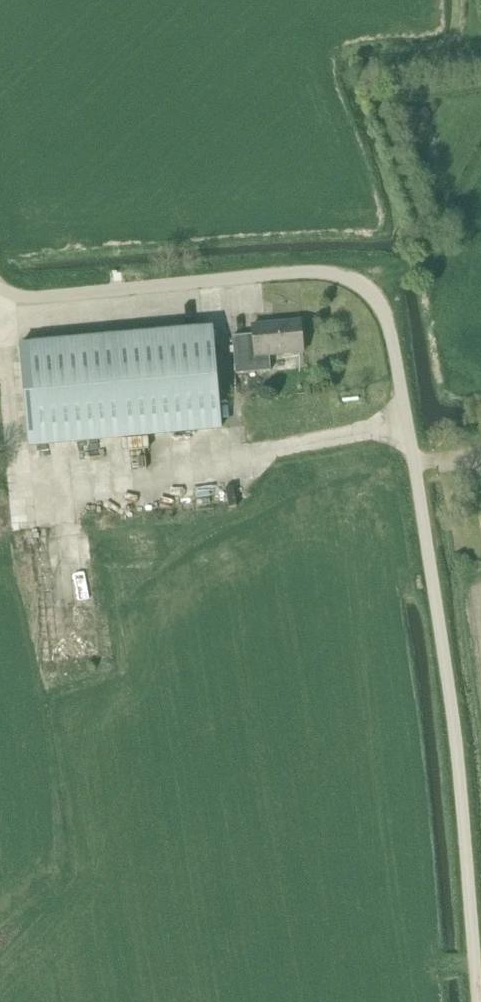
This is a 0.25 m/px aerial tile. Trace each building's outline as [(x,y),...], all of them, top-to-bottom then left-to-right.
[(254,335),(233,337),(236,374),(271,371),(270,356),(304,353),(300,321),(253,325),(254,335)] [(20,346),(29,446),(220,429),(211,329),(20,346)]
